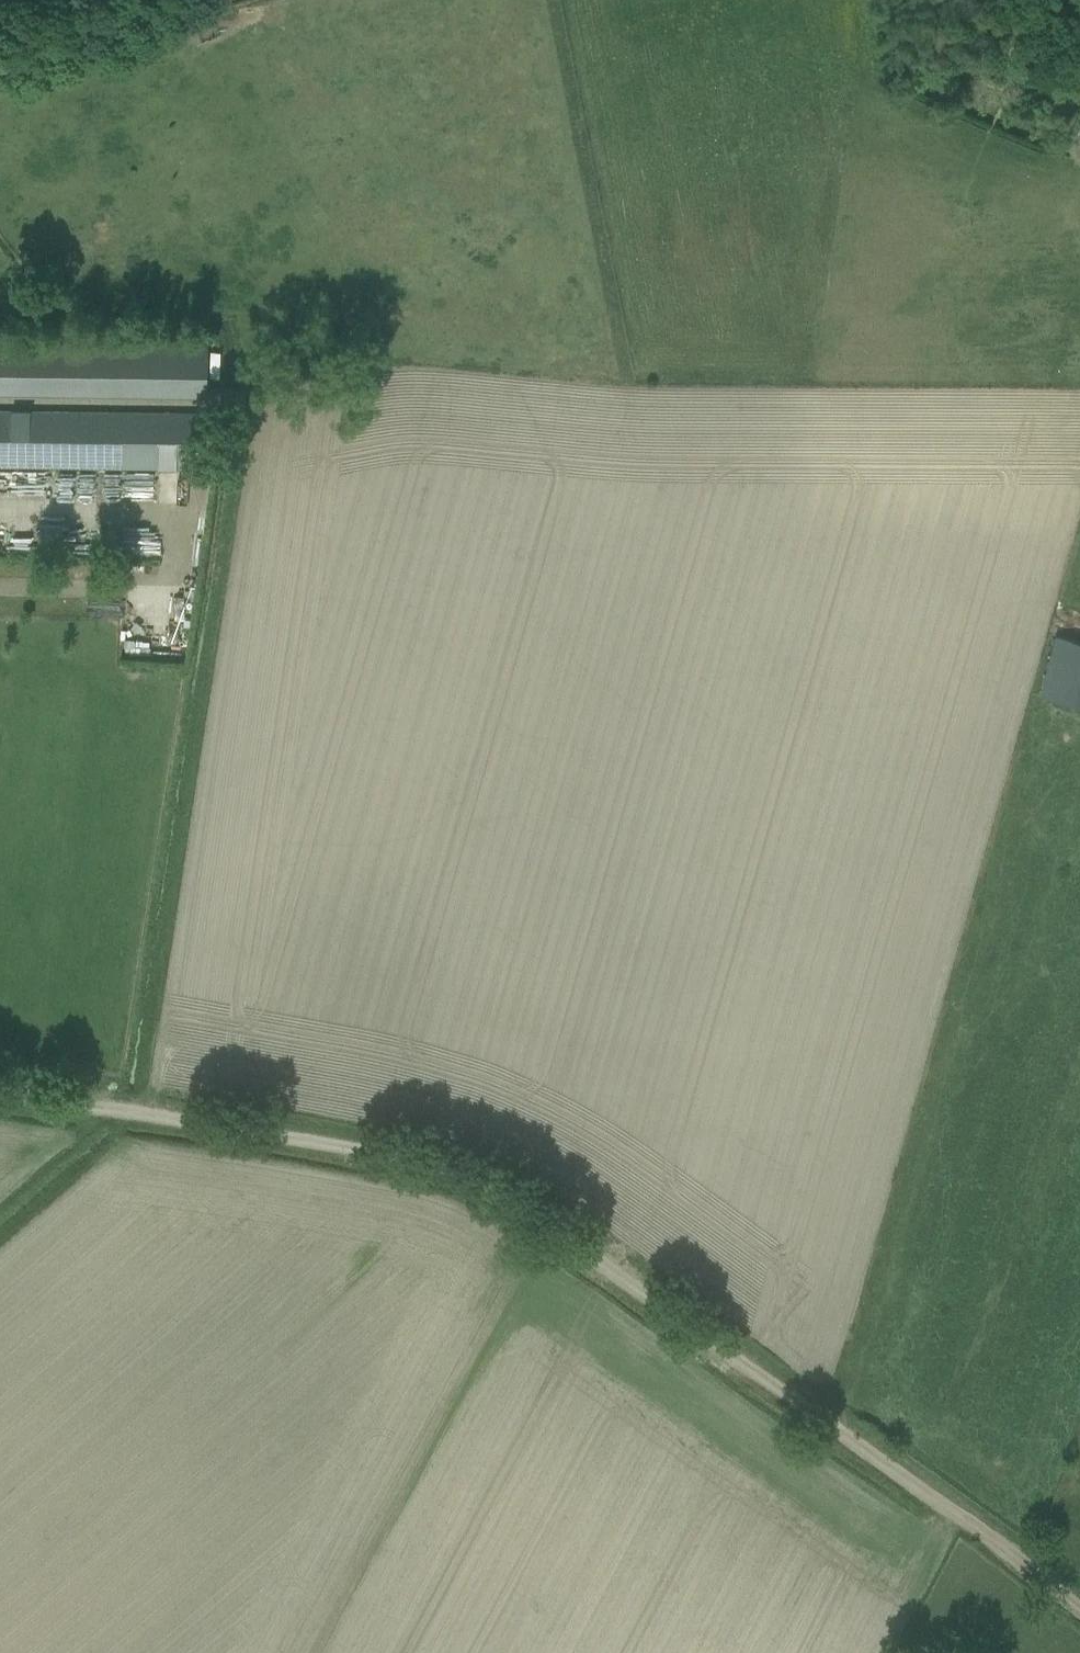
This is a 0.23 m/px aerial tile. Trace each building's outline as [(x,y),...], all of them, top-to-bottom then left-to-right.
[(208,397),(208,345),(0,343),(0,395),(208,397)] [(200,464),(201,410),(0,409),(0,463),(200,464)] [(125,531),(125,545),(144,545),(145,531),(125,531)] [(1039,695),(1079,706),(1079,643),(1055,636),(1039,695)]
